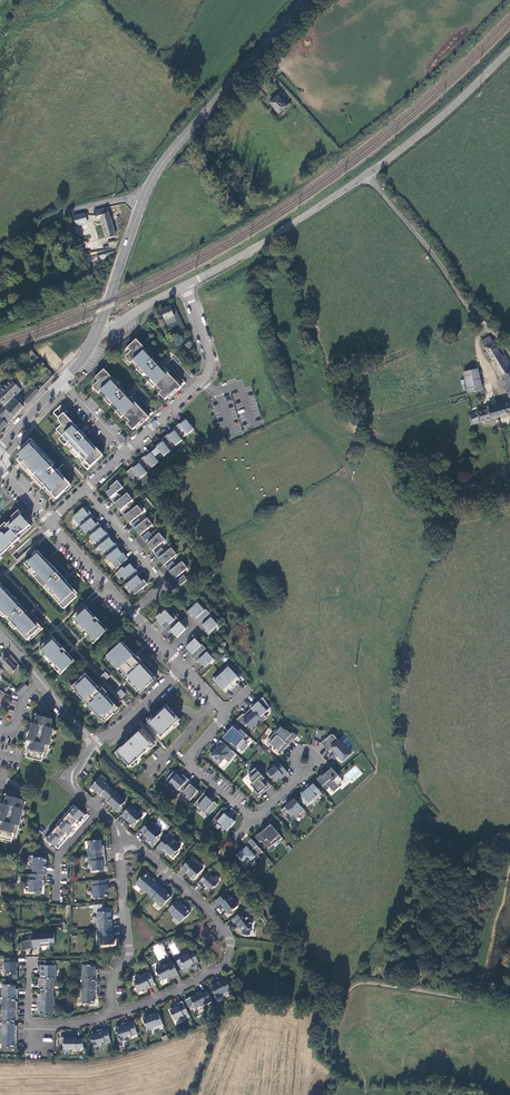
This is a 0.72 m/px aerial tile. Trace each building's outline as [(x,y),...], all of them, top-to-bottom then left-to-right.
[(287,105),(279,95),(270,101),(279,112),(287,105)] [(107,207),(94,211),(95,216),(100,215),(106,237),(115,236),(107,207)] [(89,212),(73,215),(76,224),(81,223),(86,222),(84,214),(89,213),(89,212)] [(182,332),(186,330),(174,304),(169,306),(161,310),(167,325),(177,321),(182,332)] [(489,336),(481,340),(492,359),(501,354),(489,336)] [(54,370),(72,350),(60,339),(57,342),(52,338),(44,348),(40,344),(33,352),(54,370)] [(162,391),(159,394),(165,400),(177,389),(178,391),(181,388),(163,368),(161,369),(157,365),(159,364),(137,340),(128,348),(131,351),(125,357),(131,363),(134,361),(139,367),(137,369),(143,375),(145,373),(151,379),(148,381),(154,388),(157,385),(162,391)] [(509,372),(509,363),(505,354),(502,356),(501,354),(492,359),(501,376),(509,372)] [(478,369),(464,372),(468,393),(482,390),(478,369)] [(130,421),(127,424),(133,430),(145,419),(146,421),(149,418),(131,398),(129,400),(125,395),(127,394),(105,370),(96,378),(99,381),(93,387),(99,393),(102,391),(107,397),(104,399),(110,405),(113,403),(118,409),(116,411),(122,418),(124,415),(130,421)] [(501,376),(509,398),(509,372),(501,376)] [(0,390),(0,402),(2,404),(13,395),(15,397),(21,390),(21,389),(25,385),(21,380),(16,385),(11,379),(3,387),(0,390)] [(4,406),(14,417),(39,390),(35,387),(25,397),(22,395),(18,400),(15,397),(13,395),(2,404),(4,406)] [(499,417),(509,414),(509,402),(496,406),(499,417)] [(7,424),(14,417),(4,406),(0,409),(0,416),(7,424)] [(471,425),(499,417),(496,406),(477,412),(470,414),(471,425)] [(62,436),(59,439),(65,445),(68,442),(74,448),(70,451),(76,458),(79,454),(85,461),(82,464),(87,470),(98,460),(97,459),(102,454),(103,456),(103,455),(86,437),(84,438),(79,432),(80,431),(64,413),(58,418),(62,425),(57,430),(62,436)] [(186,419),(173,429),(174,430),(178,435),(184,431),(187,435),(194,429),(186,419)] [(176,446),(183,440),(178,435),(174,430),(162,440),(167,446),(172,442),(176,446)] [(167,446),(162,440),(150,451),(151,451),(155,457),(161,453),(164,457),(171,451),(167,446)] [(54,466),(32,443),(19,455),(20,456),(16,460),(41,486),(42,484),(51,494),(53,492),(57,497),(56,499),(71,485),(57,470),(55,471),(52,468),(54,466)] [(155,457),(151,451),(138,461),(139,462),(143,468),(149,464),(152,468),(159,462),(155,457)] [(140,479),(147,473),(143,468),(139,462),(126,472),(132,479),(137,475),(140,479)] [(110,498),(123,487),(118,481),(110,488),(111,489),(106,493),(110,498)] [(479,489),(480,482),(470,481),(469,488),(479,489)] [(122,498),(115,503),(120,510),(133,500),(128,493),(122,498)] [(115,503),(122,498),(119,494),(112,500),(115,503)] [(132,510),(125,516),(130,523),(143,512),(138,506),(132,510)] [(125,516),(132,510),(129,507),(122,512),(125,516)] [(87,512),(83,508),(73,518),(77,523),(81,527),(91,518),(94,516),(90,512),(88,514),(87,512)] [(17,541),(15,539),(18,537),(19,538),(31,527),(19,514),(0,532),(0,557),(17,541)] [(81,527),(80,527),(85,533),(90,529),(93,533),(101,527),(102,527),(98,522),(96,524),(91,518),(81,527)] [(142,523),(135,528),(140,535),(153,525),(148,518),(142,523)] [(132,525),(135,528),(142,523),(139,519),(132,525)] [(93,533),(90,536),(95,542),(98,540),(102,544),(110,537),(107,533),(106,533),(101,527),(93,533)] [(142,537),(146,542),(152,536),(149,532),(142,537)] [(165,540),(159,533),(147,544),(152,551),(165,540)] [(107,550),(110,554),(118,548),(118,547),(115,543),(114,544),(109,538),(102,544),(98,547),(103,553),(107,550)] [(106,557),(111,563),(112,563),(116,569),(128,559),(123,553),(122,554),(121,552),(118,548),(110,554),(106,557)] [(155,554),(159,558),(166,553),(162,548),(155,554)] [(166,553),(159,558),(164,565),(177,555),(172,548),(166,553)] [(49,564),(50,563),(38,551),(33,555),(35,557),(30,561),(29,559),(24,564),(64,606),(69,602),(67,600),(72,596),(73,598),(78,593),(62,577),(61,579),(56,574),(59,572),(53,566),(52,567),(49,564)] [(166,568),(169,572),(176,566),(173,562),(166,568)] [(176,566),(169,572),(175,579),(188,568),(182,562),(176,566)] [(123,567),(118,571),(124,579),(128,576),(131,580),(140,574),(136,569),(135,570),(130,564),(125,569),(123,567)] [(137,575),(126,584),(131,591),(131,590),(134,594),(140,590),(148,584),(144,580),(142,581),(141,579),(137,575)] [(177,581),(180,585),(188,580),(184,575),(177,581)] [(22,606),(16,599),(15,600),(13,598),(14,597),(5,587),(4,588),(2,585),(0,586),(0,611),(28,640),(41,627),(22,606)] [(199,622),(209,613),(206,609),(204,610),(197,603),(188,612),(191,616),(193,615),(199,622)] [(108,630),(87,607),(82,611),(81,610),(72,618),(95,642),(108,630)] [(160,613),(156,618),(162,624),(162,625),(165,628),(177,617),(173,613),(170,615),(165,610),(161,614),(160,613)] [(212,616),(209,613),(199,622),(206,629),(205,630),(208,634),(218,625),(211,618),(212,616)] [(180,621),(177,617),(165,628),(168,632),(171,630),(177,637),(186,629),(179,622),(180,621)] [(123,625),(116,631),(118,634),(125,628),(123,625)] [(62,673),(75,661),(54,638),(49,642),(48,640),(39,648),(62,673)] [(195,639),(186,647),(192,654),(190,656),(194,659),(206,648),(202,644),(201,645),(195,639)] [(123,642),(108,656),(118,666),(116,668),(118,670),(120,668),(124,673),(122,675),(127,680),(129,678),(140,690),(145,685),(147,687),(150,684),(148,682),(151,680),(150,678),(153,675),(143,664),(143,665),(141,663),(142,661),(138,657),(137,658),(123,642)] [(206,648),(194,659),(197,663),(199,661),(205,667),(214,659),(208,653),(210,652),(206,648)] [(18,665),(10,655),(2,662),(12,673),(16,669),(16,668),(18,665)] [(224,670),(221,673),(234,688),(238,684),(236,682),(240,679),(227,665),(223,669),(224,670)] [(101,677),(105,681),(110,677),(106,672),(101,677)] [(234,688),(221,673),(218,676),(217,675),(213,679),(225,693),(229,689),(231,691),(234,688)] [(86,674),(72,687),(75,690),(74,691),(101,720),(102,719),(105,722),(114,714),(113,712),(118,708),(105,694),(107,693),(103,688),(101,690),(86,674)] [(24,682),(16,691),(20,695),(28,687),(24,682)] [(121,690),(117,694),(121,699),(126,695),(121,690)] [(253,704),(250,707),(251,709),(263,722),(267,718),(264,715),(271,709),(266,701),(264,703),(261,700),(255,706),(253,704)] [(169,731),(180,720),(168,707),(165,710),(164,708),(152,718),(147,722),(162,738),(169,731)] [(263,722),(251,709),(246,714),(247,715),(245,716),(243,714),(239,719),(238,720),(242,724),(242,723),(246,727),(248,725),(251,729),(258,723),(260,725),(263,722)] [(53,719),(37,715),(35,724),(32,723),(25,748),(29,749),(26,757),(42,761),(44,753),(48,754),(54,728),(51,728),(53,719)] [(252,739),(235,725),(224,738),(231,744),(232,743),(239,750),(246,742),(247,743),(251,739),(252,739)] [(274,733),(275,733),(289,745),(292,742),(291,741),(292,739),(295,741),(298,737),(295,734),(286,731),(280,726),(274,733)] [(117,755),(129,767),(150,748),(150,747),(152,745),(141,732),(138,735),(136,733),(119,750),(121,752),(117,755)] [(289,745),(275,733),(268,742),(282,754),(289,745)] [(340,742),(335,736),(332,735),(323,744),(330,752),(332,751),(339,758),(340,758),(344,762),(352,755),(344,746),(343,747),(339,743),(340,742)] [(237,755),(221,741),(217,746),(219,748),(216,751),(214,750),(210,755),(215,760),(214,761),(219,766),(225,760),(229,763),(237,755)] [(261,754),(264,750),(258,745),(255,749),(261,754)] [(289,774),(278,762),(274,766),(275,767),(267,774),(271,779),(273,778),(276,782),(284,776),(285,777),(289,774)] [(344,782),(332,768),(326,773),(327,774),(323,778),(322,776),(318,780),(327,791),(331,788),(335,793),(340,788),(339,786),(344,782)] [(256,769),(250,774),(253,778),(250,780),(253,783),(251,785),(256,791),(254,793),(258,799),(262,795),(261,794),(264,792),(262,790),(264,789),(266,791),(272,787),(256,769)] [(174,772),(166,781),(169,783),(168,784),(174,789),(175,788),(178,791),(188,780),(183,776),(180,779),(179,777),(174,772)] [(105,798),(113,789),(104,781),(102,782),(99,778),(95,783),(94,782),(91,788),(100,796),(101,795),(105,798)] [(192,783),(188,780),(180,790),(187,796),(186,798),(190,802),(198,792),(190,785),(192,783)] [(323,794),(315,785),(310,789),(309,787),(305,791),(307,792),(305,794),(304,792),(301,794),(303,797),(300,799),(305,805),(308,803),(309,804),(313,801),(314,802),(323,794)] [(113,789),(105,798),(109,801),(108,803),(118,812),(123,807),(121,806),(125,802),(122,799),(122,797),(113,789)] [(207,796),(204,793),(195,804),(209,816),(218,805),(214,802),(213,803),(206,797),(207,796)] [(7,795),(5,804),(1,803),(0,808),(0,838),(12,841),(14,833),(17,834),(24,809),(20,808),(23,799),(7,795)] [(295,800),(281,812),(285,816),(288,813),(292,817),(294,815),(297,818),(305,811),(295,800)] [(74,805),(57,825),(58,826),(47,840),(58,849),(72,833),(71,832),(74,829),(75,829),(78,826),(77,825),(80,822),(81,823),(84,820),(83,819),(86,815),(74,805)] [(143,816),(131,805),(121,815),(134,826),(143,816)] [(213,819),(219,823),(218,825),(226,832),(235,822),(220,810),(213,819)] [(158,829),(149,821),(141,830),(145,833),(143,835),(154,844),(158,839),(157,838),(161,834),(158,831),(158,829)] [(283,839),(270,824),(266,828),(267,829),(263,832),(255,838),(261,844),(262,842),(269,850),(273,846),(271,844),(276,840),(278,843),(283,839)] [(246,845),(250,838),(247,835),(242,842),(246,845)] [(167,836),(158,847),(162,850),(161,851),(166,855),(167,853),(174,858),(178,853),(177,852),(181,848),(171,840),(167,836)] [(101,846),(101,840),(90,841),(90,848),(88,848),(88,853),(93,853),(94,856),(105,855),(104,846),(101,846)] [(245,846),(248,850),(251,853),(257,847),(252,841),(245,846)] [(243,851),(240,853),(241,854),(238,857),(242,862),(241,863),(246,869),(250,865),(249,864),(253,860),(255,861),(259,858),(258,857),(262,853),(257,847),(251,853),(248,850),(245,853),(243,851)] [(105,855),(94,856),(94,859),(89,860),(89,865),(92,864),(93,871),(104,870),(103,864),(106,864),(105,855)] [(192,857),(181,868),(194,880),(203,869),(199,865),(200,864),(192,857)] [(47,858),(33,858),(33,874),(44,875),(46,875),(47,858)] [(265,861),(270,867),(273,863),(268,858),(265,861)] [(136,883),(136,884),(145,892),(146,891),(149,895),(158,885),(154,881),(155,881),(151,877),(151,878),(145,873),(136,883)] [(205,875),(198,883),(205,889),(206,887),(211,891),(218,883),(213,878),(215,876),(211,873),(208,877),(205,875)] [(33,874),(30,874),(30,880),(29,880),(29,892),(34,892),(34,894),(41,894),(42,886),(44,886),(44,880),(43,880),(44,875),(33,874)] [(107,884),(106,880),(93,881),(94,891),(93,891),(94,898),(100,898),(100,899),(108,898),(107,892),(108,892),(107,884)] [(158,885),(149,895),(153,898),(152,899),(162,907),(171,897),(165,891),(166,890),(162,887),(162,888),(158,885)] [(227,892),(216,900),(219,905),(218,905),(222,910),(224,908),(225,909),(224,913),(232,914),(233,910),(238,906),(231,896),(230,897),(227,892)] [(180,903),(177,900),(168,910),(176,917),(175,918),(180,922),(185,917),(185,918),(190,912),(186,909),(187,908),(181,903),(180,903)] [(113,928),(111,911),(97,913),(98,918),(96,919),(97,929),(113,928)] [(243,911),(233,919),(236,923),(241,929),(242,929),(243,930),(242,934),(243,936),(249,936),(250,935),(251,929),(252,928),(252,924),(250,921),(250,919),(247,915),(243,911)] [(114,944),(113,928),(97,929),(98,940),(100,940),(101,946),(114,944)] [(28,941),(22,943),(25,951),(34,948),(42,947),(50,946),(56,946),(55,933),(33,935),(33,940),(28,941)] [(161,943),(152,946),(158,961),(167,957),(161,943)] [(180,959),(185,968),(191,965),(192,968),(200,963),(194,953),(191,955),(189,950),(185,953),(186,955),(180,959)] [(16,958),(4,958),(4,970),(6,971),(6,975),(11,974),(12,975),(18,975),(18,971),(17,970),(17,969),(18,969),(18,963),(16,963),(16,958)] [(178,974),(172,962),(167,965),(167,964),(162,967),(161,965),(156,968),(157,969),(156,970),(158,974),(157,975),(160,981),(168,978),(169,980),(174,977),(173,977),(178,974)] [(55,970),(55,966),(45,965),(45,970),(40,970),(40,979),(55,979),(56,979),(56,970),(55,970)] [(82,969),(82,978),(83,978),(95,978),(98,978),(98,970),(95,970),(96,965),(83,965),(83,969),(82,969)] [(155,984),(150,973),(139,977),(139,979),(134,981),(137,986),(135,987),(138,993),(151,987),(150,986),(155,984)] [(95,978),(83,978),(83,983),(82,983),(82,990),(97,991),(97,982),(95,982),(95,978)] [(225,978),(210,986),(217,998),(222,996),(223,997),(232,992),(225,978)] [(55,979),(40,979),(39,979),(39,987),(41,987),(41,991),(53,991),(53,986),(54,987),(55,979)] [(16,985),(3,985),(3,989),(2,989),(2,998),(3,998),(16,998),(18,998),(18,989),(16,989),(16,985)] [(97,991),(82,990),(81,999),(82,999),(82,1004),(95,1004),(95,999),(97,999),(97,991)] [(53,991),(41,991),(41,994),(39,994),(38,1003),(54,1003),(54,996),(53,996),(53,991)] [(201,991),(189,998),(192,1004),(193,1003),(196,1008),(200,1006),(202,1007),(212,1001),(206,991),(202,993),(201,991)] [(16,998),(3,998),(3,1002),(2,1002),(2,1010),(17,1010),(18,1002),(15,1002),(16,998)] [(187,1011),(182,1001),(174,1005),(176,1008),(170,1010),(175,1020),(181,1017),(182,1020),(187,1018),(184,1013),(187,1011)] [(54,1003),(38,1003),(38,1012),(40,1012),(40,1016),(53,1017),(53,1012),(54,1012),(54,1003)] [(17,1010),(2,1010),(2,1018),(3,1018),(3,1022),(15,1022),(15,1019),(17,1019),(17,1010)] [(164,1026),(158,1012),(143,1018),(148,1031),(153,1029),(154,1030),(164,1026)] [(138,1034),(134,1021),(128,1023),(128,1022),(123,1024),(123,1026),(115,1029),(118,1036),(119,1035),(121,1040),(122,1040),(122,1041),(127,1040),(127,1038),(133,1037),(132,1036),(138,1034)] [(15,1026),(15,1022),(3,1022),(2,1027),(1,1027),(1,1034),(17,1035),(17,1026),(15,1026)] [(106,1044),(105,1043),(111,1042),(108,1029),(102,1030),(97,1031),(97,1033),(96,1034),(93,1032),(89,1039),(92,1041),(94,1047),(106,1044)] [(17,1035),(1,1034),(1,1043),(2,1043),(2,1048),(14,1048),(14,1043),(17,1043),(17,1035)] [(76,1037),(62,1037),(62,1044),(64,1044),(64,1049),(76,1049),(84,1048),(82,1039),(76,1039),(76,1037)]
